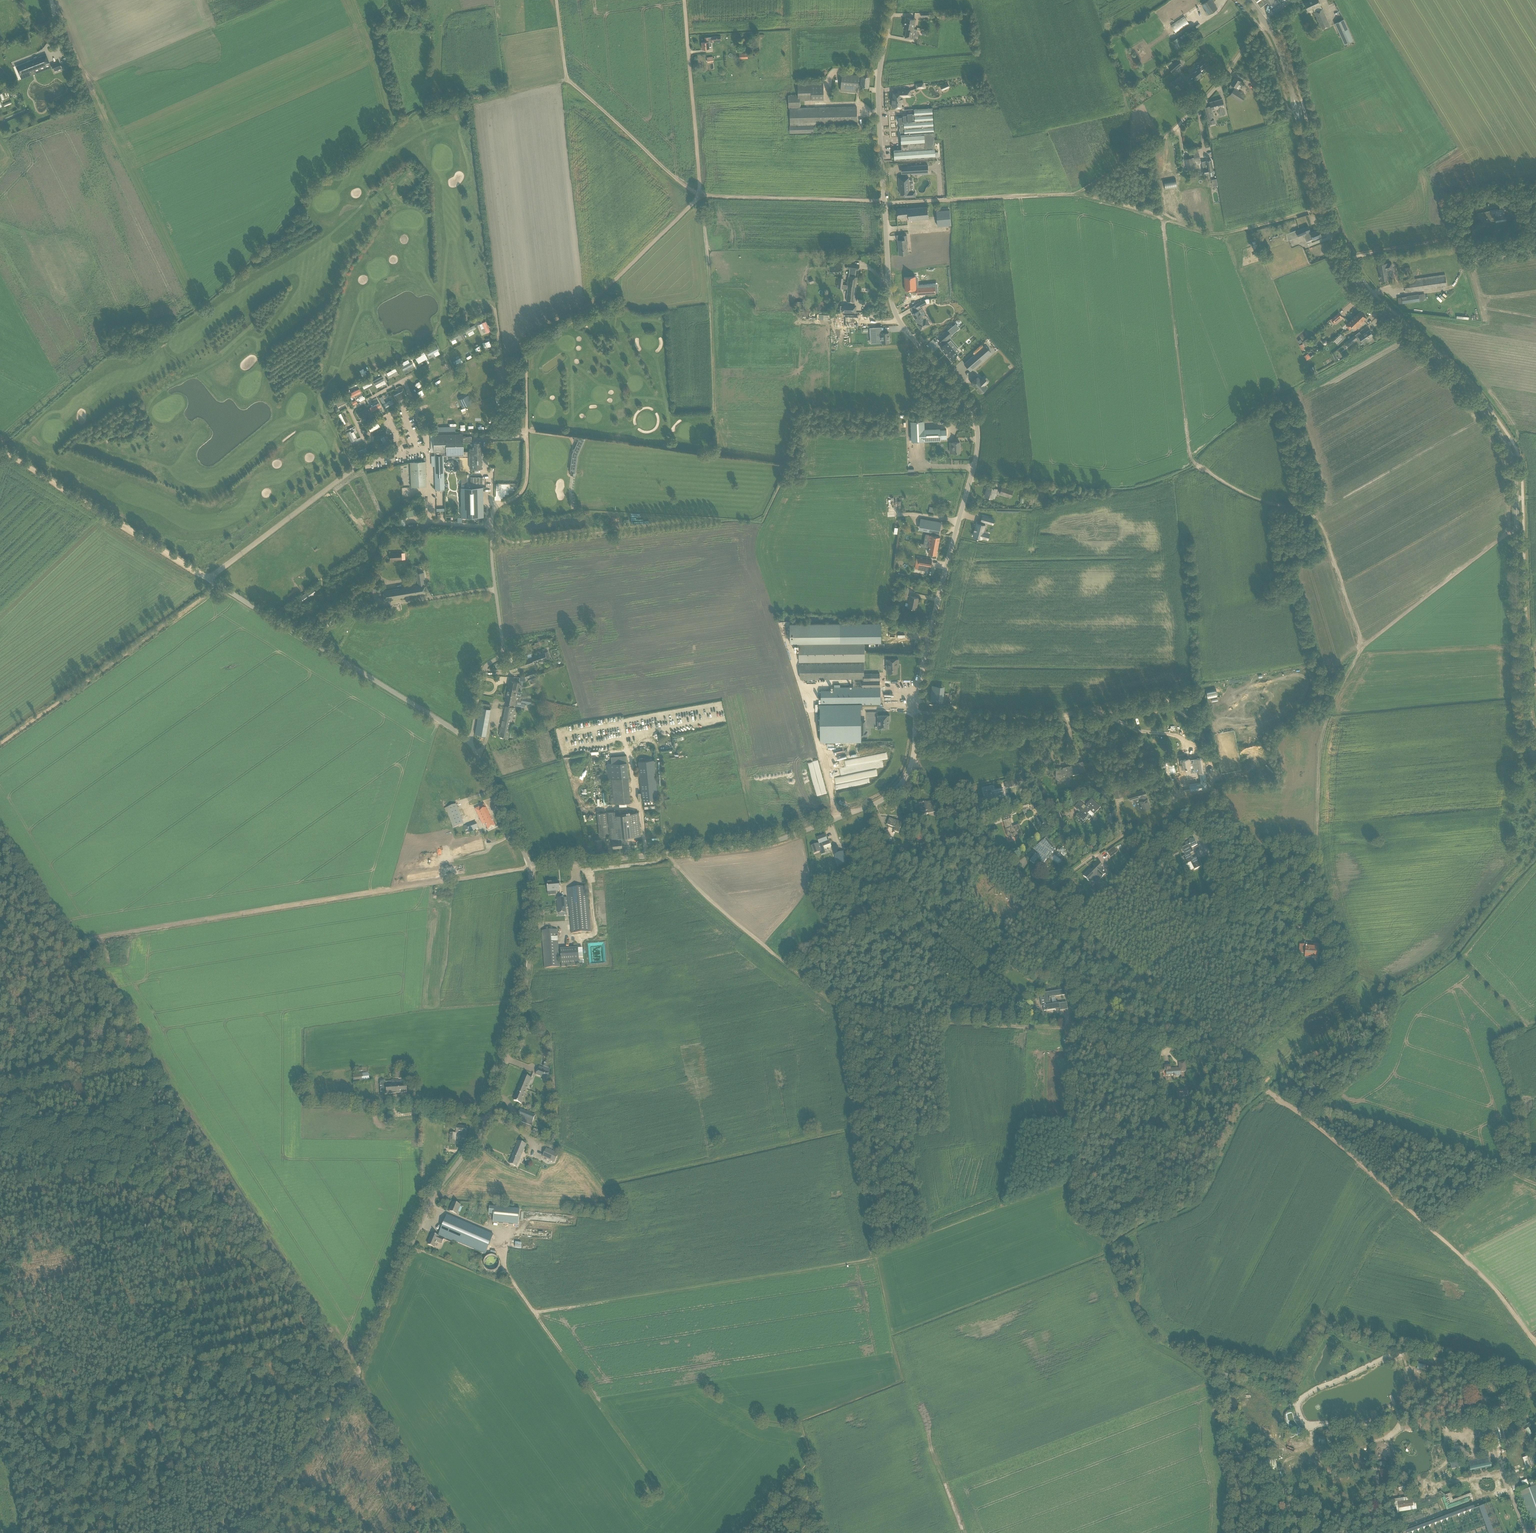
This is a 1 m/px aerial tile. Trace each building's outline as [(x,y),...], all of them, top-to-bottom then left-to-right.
[(1206,10),(1209,15),(1217,9),(1211,0),(1208,0),(1202,4),(1206,10)] [(1305,4),(1307,10),(1314,7),(1316,12),(1314,12),(1322,29),(1329,26),(1320,4),(1318,0),(1311,0),(1312,0),(1305,4)] [(1175,32),(1190,24),(1185,16),(1171,24),(1175,32)] [(907,28),(905,38),(912,39),(913,32),(916,33),(916,29),(914,29),(916,19),(906,18),(904,27),(907,28)] [(1334,23),(1344,45),(1353,41),(1343,19),(1334,23)] [(713,41),(713,37),(712,37),(708,37),(705,37),(705,42),(702,42),(702,49),(709,49),(709,42),(711,42),(713,42),(713,41)] [(17,66),(18,71),(20,74),(49,64),(46,55),(17,66)] [(1178,60),(1168,69),(1172,73),(1182,65),(1178,60)] [(1191,74),(1195,79),(1196,80),(1203,74),(1201,71),(1203,70),(1203,71),(1208,67),(1203,60),(1198,64),(1200,67),(1199,68),(1198,68),(1191,74)] [(869,87),(869,77),(861,76),(861,77),(858,76),(858,75),(842,74),(840,91),(857,92),(857,87),(861,87),(861,86),(869,87)] [(1172,83),(1175,87),(1175,86),(1177,85),(1178,86),(1181,89),(1187,84),(1180,76),(1178,78),(1172,83)] [(1230,95),(1241,102),(1245,95),(1238,90),(1241,86),(1242,87),(1244,83),(1235,78),(1231,84),(1235,87),(1234,89),(1234,88),(1230,95)] [(789,126),(790,133),(814,133),(813,125),(857,124),(857,107),(856,107),(856,106),(855,106),(855,107),(800,108),(800,100),(824,99),(823,83),(798,83),(798,95),(788,95),(788,107),(789,107),(789,108),(790,126),(789,126)] [(898,91),(898,93),(893,94),(893,100),(892,100),(892,108),(897,107),(897,108),(901,108),(901,107),(901,100),(903,100),(903,97),(910,96),(910,90),(904,90),(901,90),(901,91),(898,91)] [(1208,106),(1205,107),(1208,119),(1211,118),(1211,115),(1213,114),(1212,110),(1218,109),(1219,115),(1225,113),(1223,107),(1224,107),(1222,99),(1209,102),(1211,107),(1209,108),(1208,106)] [(900,134),(901,137),(901,149),(894,150),(894,160),(935,157),(935,152),(932,109),(914,110),(914,116),(913,116),(912,114),(907,114),(907,115),(903,116),(903,117),(898,118),(899,124),(904,124),(904,134),(900,134)] [(1186,159),(1188,170),(1194,168),(1193,164),(1201,163),(1198,153),(1193,154),(1195,160),(1193,161),(1192,158),(1186,159)] [(1203,169),(1202,169),(1203,174),(1208,173),(1209,176),(1214,175),(1213,174),(1213,171),(1211,159),(1206,161),(1202,162),(1203,169)] [(923,165),(907,166),(907,173),(913,173),(918,173),(918,174),(928,174),(928,165),(927,165),(923,165)] [(909,177),(898,178),(899,187),(900,187),(900,189),(900,195),(905,194),(905,197),(915,196),(915,191),(913,191),(913,186),(913,181),(909,181),(909,177)] [(1514,217),(1512,208),(1509,208),(1508,201),(1499,202),(1500,209),(1486,211),(1486,212),(1478,213),(1478,217),(1483,216),(1483,218),(1487,217),(1487,218),(1487,221),(1496,220),(1495,218),(1506,216),(1506,218),(1514,217)] [(897,209),(897,218),(908,217),(908,220),(928,219),(927,207),(907,208),(897,209)] [(950,210),(936,211),(937,216),(937,226),(951,225),(950,210)] [(1305,233),(1308,240),(1312,238),(1313,240),(1320,236),(1318,230),(1310,233),(1310,231),(1308,226),(1295,231),(1297,236),(1305,233)] [(898,240),(899,254),(908,253),(907,244),(907,235),(900,236),(901,240),(898,240)] [(1380,275),(1380,277),(1381,277),(1382,280),(1389,279),(1388,267),(1392,266),(1392,263),(1387,264),(1387,263),(1378,265),(1379,270),(1380,270),(1381,275),(1380,275)] [(847,289),(846,302),(849,302),(854,302),(857,277),(855,276),(855,271),(855,269),(859,270),(859,265),(854,264),(847,264),(847,269),(850,269),(849,276),(848,276),(848,285),(847,289)] [(915,269),(904,270),(905,283),(916,282),(915,269)] [(1406,292),(1447,286),(1445,274),(1404,280),(1406,292)] [(935,286),(917,287),(917,294),(935,293),(935,286)] [(1398,298),(1399,304),(1424,301),(1423,294),(1398,298)] [(915,305),(917,309),(927,303),(925,300),(915,305)] [(917,312),(912,314),(918,323),(917,324),(921,330),(925,327),(930,324),(926,318),(928,317),(925,313),(922,316),(918,311),(917,312)] [(1346,326),(1350,330),(1353,327),(1356,330),(1365,321),(1364,320),(1366,318),(1360,311),(1348,322),(1349,323),(1346,326)] [(1330,320),(1333,323),(1341,316),(1338,313),(1330,320)] [(846,315),(846,324),(857,324),(857,315),(846,315)] [(486,321),(482,323),(485,328),(483,329),(484,332),(486,331),(487,332),(490,331),(486,321)] [(955,324),(949,329),(953,333),(959,328),(955,324)] [(474,325),(465,330),(466,334),(476,329),(474,325)] [(876,327),(869,328),(870,338),(875,338),(875,343),(882,342),(882,343),(889,342),(888,332),(881,333),(881,334),(877,334),(876,327)] [(1359,337),(1364,345),(1375,337),(1370,330),(1359,337)] [(947,331),(938,338),(942,343),(951,335),(947,331)] [(1341,333),(1334,340),(1338,344),(1345,337),(1341,333)] [(1344,343),(1347,347),(1357,339),(1355,335),(1344,343)] [(947,342),(940,348),(951,360),(958,354),(947,342)] [(985,345),(964,363),(970,370),(991,352),(985,345)] [(437,346),(427,352),(429,355),(431,354),(432,356),(435,355),(434,353),(439,350),(437,346)] [(423,352),(415,357),(418,363),(427,358),(423,352)] [(411,361),(401,367),(404,373),(408,371),(407,369),(413,365),(411,361)] [(397,369),(388,374),(392,381),(396,378),(394,375),(399,372),(397,369)] [(382,376),(372,381),(374,385),(380,382),(382,386),(385,384),(382,376)] [(978,377),(971,383),(974,387),(975,386),(980,392),(987,387),(984,384),(985,384),(981,380),(978,377)] [(359,389),(349,393),(351,397),(360,393),(359,389)] [(399,393),(394,396),(397,402),(406,397),(404,394),(401,395),(399,393)] [(458,400),(462,408),(472,403),(468,395),(458,400)] [(343,396),(334,400),(337,407),(346,402),(343,396)] [(392,400),(382,404),(384,408),(394,404),(392,400)] [(379,403),(369,408),(373,415),(376,413),(374,410),(381,407),(379,403)] [(366,409),(357,414),(359,418),(368,413),(366,409)] [(340,413),(337,415),(341,425),(345,423),(340,413)] [(376,421),(366,426),(368,430),(378,425),(376,421)] [(940,428),(924,429),(924,421),(910,421),(911,442),(924,441),(940,440),(940,439),(947,439),(946,429),(940,430),(940,428)] [(350,431),(346,433),(350,443),(354,441),(350,431)] [(462,434),(433,435),(433,452),(445,452),(445,453),(445,455),(446,456),(463,456),(463,453),(462,442),(462,440),(462,438),(462,436),(462,434)] [(383,437),(380,438),(384,448),(388,446),(383,437)] [(469,448),(470,468),(483,468),(482,442),(473,442),(474,448),(469,448)] [(953,447),(949,447),(950,453),(960,453),(960,442),(953,442),(953,447)] [(355,447),(351,448),(353,453),(356,452),(357,456),(367,452),(365,449),(357,452),(355,447)] [(445,490),(444,460),(443,461),(443,455),(433,456),(433,459),(434,466),(434,490),(445,490)] [(409,462),(411,487),(426,487),(425,462),(409,462)] [(984,496),(992,498),(994,492),(996,493),(997,489),(987,486),(984,496)] [(461,487),(462,517),(484,517),(483,487),(461,487)] [(1000,494),(1011,497),(1013,490),(1002,487),(1000,494)] [(921,519),(919,530),(923,530),(928,531),(933,532),(939,533),(941,522),(935,521),(921,519)] [(973,531),(972,536),(980,538),(980,537),(983,538),(984,533),(982,532),(984,525),(975,523),(974,527),(973,531)] [(936,555),(940,537),(929,535),(928,540),(925,540),(924,544),(923,547),(928,547),(928,546),(930,547),(928,553),(936,555)] [(390,554),(390,561),(393,561),(393,559),(405,559),(404,553),(390,554)] [(916,563),(915,568),(926,570),(927,566),(931,567),(932,560),(920,558),(919,559),(919,563),(916,563)] [(383,591),(383,596),(384,601),(398,599),(397,598),(425,593),(423,579),(424,579),(423,572),(416,573),(418,585),(383,591)] [(366,588),(368,600),(377,599),(375,587),(366,588)] [(312,588),(300,597),(304,602),(316,593),(312,588)] [(908,607),(911,608),(916,609),(918,598),(910,596),(908,607)] [(840,624),(790,624),(790,643),(840,643),(880,642),(880,623),(840,624)] [(861,742),(861,704),(880,704),(879,674),(864,674),(864,662),(864,643),(799,644),(800,679),(853,679),(853,687),(834,687),(834,690),(821,690),(821,742),(861,742)] [(887,659),(887,668),(887,673),(897,673),(897,664),(898,664),(898,659),(887,659)] [(524,674),(526,679),(537,675),(535,670),(524,674)] [(517,695),(518,688),(520,682),(509,680),(505,703),(517,705),(518,700),(521,700),(521,702),(531,704),(532,698),(522,696),(517,695)] [(931,685),(931,701),(944,702),(945,685),(931,685)] [(1215,689),(1206,691),(1207,699),(1217,697),(1215,689)] [(499,736),(508,738),(514,708),(505,706),(499,736)] [(480,707),(475,734),(486,736),(491,709),(480,707)] [(878,715),(878,721),(880,721),(880,729),(885,729),(885,728),(889,728),(889,720),(890,720),(890,715),(878,715)] [(610,757),(611,764),(606,764),(610,804),(631,802),(628,777),(627,762),(626,762),(626,755),(610,757)] [(1182,769),(1190,768),(1190,765),(1198,764),(1199,773),(1205,772),(1203,758),(1189,760),(1189,759),(1181,760),(1182,769)] [(654,760),(639,761),(643,801),(644,801),(644,805),(656,804),(656,800),(658,800),(654,760)] [(1056,779),(1058,779),(1058,782),(1065,782),(1065,783),(1069,783),(1070,774),(1073,774),(1072,772),(1079,771),(1079,773),(1085,771),(1082,761),(1075,763),(1076,764),(1065,767),(1065,769),(1056,769),(1056,772),(1057,772),(1056,779)] [(1169,763),(1166,763),(1166,774),(1174,774),(1174,766),(1169,766),(1169,763)] [(446,803),(453,800),(448,787),(450,786),(448,780),(441,783),(442,786),(440,787),(446,803)] [(1017,780),(1007,782),(1009,789),(1019,787),(1017,780)] [(1112,783),(1114,793),(1116,798),(1122,796),(1117,781),(1112,783)] [(994,805),(992,798),(996,797),(996,798),(1000,797),(1000,801),(1005,800),(1002,789),(994,790),(993,786),(983,788),(986,806),(994,805)] [(1132,793),(1128,794),(1129,799),(1134,797),(1134,798),(1135,802),(1140,801),(1142,809),(1149,807),(1148,802),(1147,799),(1146,799),(1145,795),(1146,795),(1144,789),(1132,793)] [(1081,812),(1076,817),(1079,820),(1081,818),(1083,820),(1086,817),(1089,820),(1096,811),(1097,812),(1100,808),(1091,799),(1086,805),(1087,806),(1083,810),(1081,808),(1083,805),(1079,802),(1075,807),(1077,810),(1078,809),(1081,812)] [(916,813),(911,814),(912,821),(918,820),(917,816),(925,814),(925,811),(927,811),(928,814),(935,812),(932,801),(926,803),(926,802),(924,803),(924,802),(922,802),(923,803),(919,804),(920,808),(916,809),(916,813)] [(447,808),(454,827),(463,824),(456,804),(447,808)] [(487,808),(477,813),(483,825),(485,824),(488,830),(491,829),(495,826),(487,808)] [(608,835),(609,836),(609,841),(612,841),(613,848),(622,847),(621,838),(641,836),(638,812),(615,815),(615,811),(607,812),(608,823),(607,823),(606,812),(597,813),(599,836),(608,835)] [(1002,818),(1003,822),(1006,829),(1005,830),(1007,837),(1011,836),(1011,837),(1018,835),(1022,834),(1019,825),(1012,827),(1010,819),(1011,819),(1010,815),(1002,818)] [(894,831),(899,833),(902,823),(889,818),(887,825),(895,828),(894,831)] [(1058,826),(1061,831),(1066,827),(1061,820),(1057,823),(1058,826)] [(467,826),(464,828),(466,833),(478,829),(475,822),(466,825),(467,826)] [(439,837),(452,836),(452,828),(439,828),(439,837)] [(891,838),(887,830),(884,832),(888,840),(887,840),(889,843),(892,841),(891,838)] [(453,854),(485,851),(483,835),(451,839),(453,854)] [(817,844),(811,846),(814,854),(820,852),(819,850),(821,850),(824,849),(823,847),(831,844),(829,840),(827,841),(825,835),(817,838),(819,844),(817,845),(817,844)] [(1030,860),(1030,861),(1033,863),(1034,864),(1036,860),(1037,859),(1043,863),(1046,859),(1044,857),(1048,850),(1053,853),(1055,849),(1046,838),(1045,839),(1039,844),(1042,847),(1037,854),(1035,853),(1034,855),(1034,856),(1033,856),(1030,860)] [(1193,839),(1185,843),(1186,845),(1186,846),(1188,849),(1191,848),(1193,847),(1197,845),(1195,841),(1193,839)] [(594,840),(595,849),(602,849),(601,840),(594,840)] [(837,846),(831,848),(834,855),(837,866),(847,863),(843,852),(840,853),(837,846)] [(1186,846),(1181,848),(1185,856),(1182,857),(1186,865),(1191,863),(1194,870),(1197,868),(1202,866),(1198,858),(1194,861),(1190,853),(1193,852),(1191,848),(1188,849),(1186,846)] [(1107,852),(1109,856),(1110,857),(1117,852),(1114,847),(1107,852)] [(1094,865),(1095,867),(1091,871),(1089,870),(1083,876),(1089,882),(1096,875),(1100,879),(1105,874),(1102,870),(1104,868),(1097,862),(1094,865)] [(420,872),(405,874),(405,879),(413,878),(413,882),(421,881),(420,872)] [(559,882),(547,883),(548,892),(560,891),(559,882)] [(570,924),(571,933),(591,931),(590,922),(587,887),(567,888),(570,924)] [(567,898),(557,898),(558,913),(564,913),(564,914),(566,914),(566,908),(568,908),(567,898)] [(542,931),(545,968),(560,967),(557,930),(542,931)] [(560,949),(561,967),(579,966),(578,944),(573,945),(573,948),(560,949)] [(1299,953),(1305,953),(1305,957),(1313,957),(1313,958),(1317,958),(1318,950),(1318,945),(1314,944),(1314,948),(1306,947),(1306,945),(1300,945),(1299,953)] [(1045,1006),(1043,1006),(1043,1007),(1044,1011),(1056,1010),(1055,1008),(1060,1008),(1059,1004),(1051,1005),(1049,997),(1065,995),(1064,990),(1043,993),(1045,1006)] [(1101,1006),(1110,1010),(1113,1003),(1104,999),(1102,998),(1099,1004),(1101,1005),(1101,1006)] [(1164,1066),(1165,1070),(1165,1071),(1166,1076),(1174,1075),(1174,1076),(1181,1076),(1180,1072),(1186,1072),(1185,1062),(1179,1062),(1180,1068),(1177,1069),(1177,1068),(1170,1068),(1170,1066),(1164,1066)] [(548,1076),(551,1071),(539,1067),(536,1075),(542,1077),(543,1074),(544,1075),(547,1076),(548,1076)] [(353,1074),(354,1083),(369,1081),(368,1073),(353,1074)] [(524,1076),(519,1087),(527,1090),(531,1079),(524,1076)] [(407,1092),(406,1084),(399,1084),(399,1080),(391,1080),(391,1084),(392,1094),(407,1092)] [(381,1094),(392,1094),(391,1084),(385,1084),(385,1081),(384,1081),(380,1081),(381,1094)] [(527,1090),(519,1087),(514,1100),(521,1103),(527,1090)] [(1176,1089),(1177,1097),(1188,1096),(1187,1088),(1176,1089)] [(520,1109),(517,1116),(521,1118),(520,1121),(531,1125),(535,1115),(528,1112),(520,1109)] [(462,1139),(466,1139),(467,1127),(457,1126),(456,1132),(462,1133),(462,1139)] [(510,1164),(517,1167),(525,1144),(518,1141),(510,1164)] [(542,1157),(554,1163),(558,1154),(546,1149),(542,1157)] [(454,1202),(450,1211),(457,1214),(460,1205),(454,1202)] [(520,1210),(495,1207),(493,1223),(518,1225),(520,1210)] [(440,1234),(485,1254),(493,1236),(448,1216),(440,1234)] [(428,1245),(434,1247),(437,1242),(442,1244),(444,1239),(432,1234),(428,1245)] [(497,1258),(492,1256),(488,1268),(497,1270),(498,1264),(496,1263),(497,1258)] [(1213,1370),(1214,1368),(1204,1360),(1203,1361),(1213,1370)] [(1496,1443),(1505,1441),(1500,1423),(1491,1425),(1496,1443)] [(1535,1440),(1535,1435),(1530,1438),(1529,1437),(1533,1434),(1527,1425),(1522,1428),(1521,1426),(1517,1428),(1519,1431),(1518,1432),(1523,1440),(1526,1445),(1531,1442),(1535,1440)] [(1289,1432),(1287,1432),(1288,1437),(1290,1438),(1293,1437),(1296,1435),(1303,1434),(1303,1429),(1303,1428),(1302,1428),(1299,1428),(1299,1429),(1298,1429),(1295,1430),(1295,1432),(1293,1432),(1293,1429),(1288,1430),(1289,1432)] [(1527,1470),(1532,1468),(1531,1465),(1528,1456),(1523,1458),(1527,1470)] [(1399,1491),(1406,1490),(1405,1483),(1398,1484),(1399,1491)] [(1520,1491),(1532,1521),(1535,1519),(1535,1483),(1531,1485),(1531,1487),(1520,1491)] [(1450,1493),(1448,1494),(1447,1495),(1450,1504),(1470,1496),(1471,1499),(1473,1499),(1471,1493),(1453,1500),(1450,1493)] [(1397,1513),(1417,1510),(1415,1496),(1394,1499),(1395,1506),(1396,1506),(1397,1508),(1397,1513)] [(1468,1498),(1449,1505),(1446,1497),(1442,1498),(1447,1510),(1469,1501),(1468,1498)] [(1475,1509),(1474,1506),(1402,1532),(1411,1532),(1475,1509)] [(1492,1521),(1486,1523),(1490,1532),(1496,1532),(1492,1521)]
